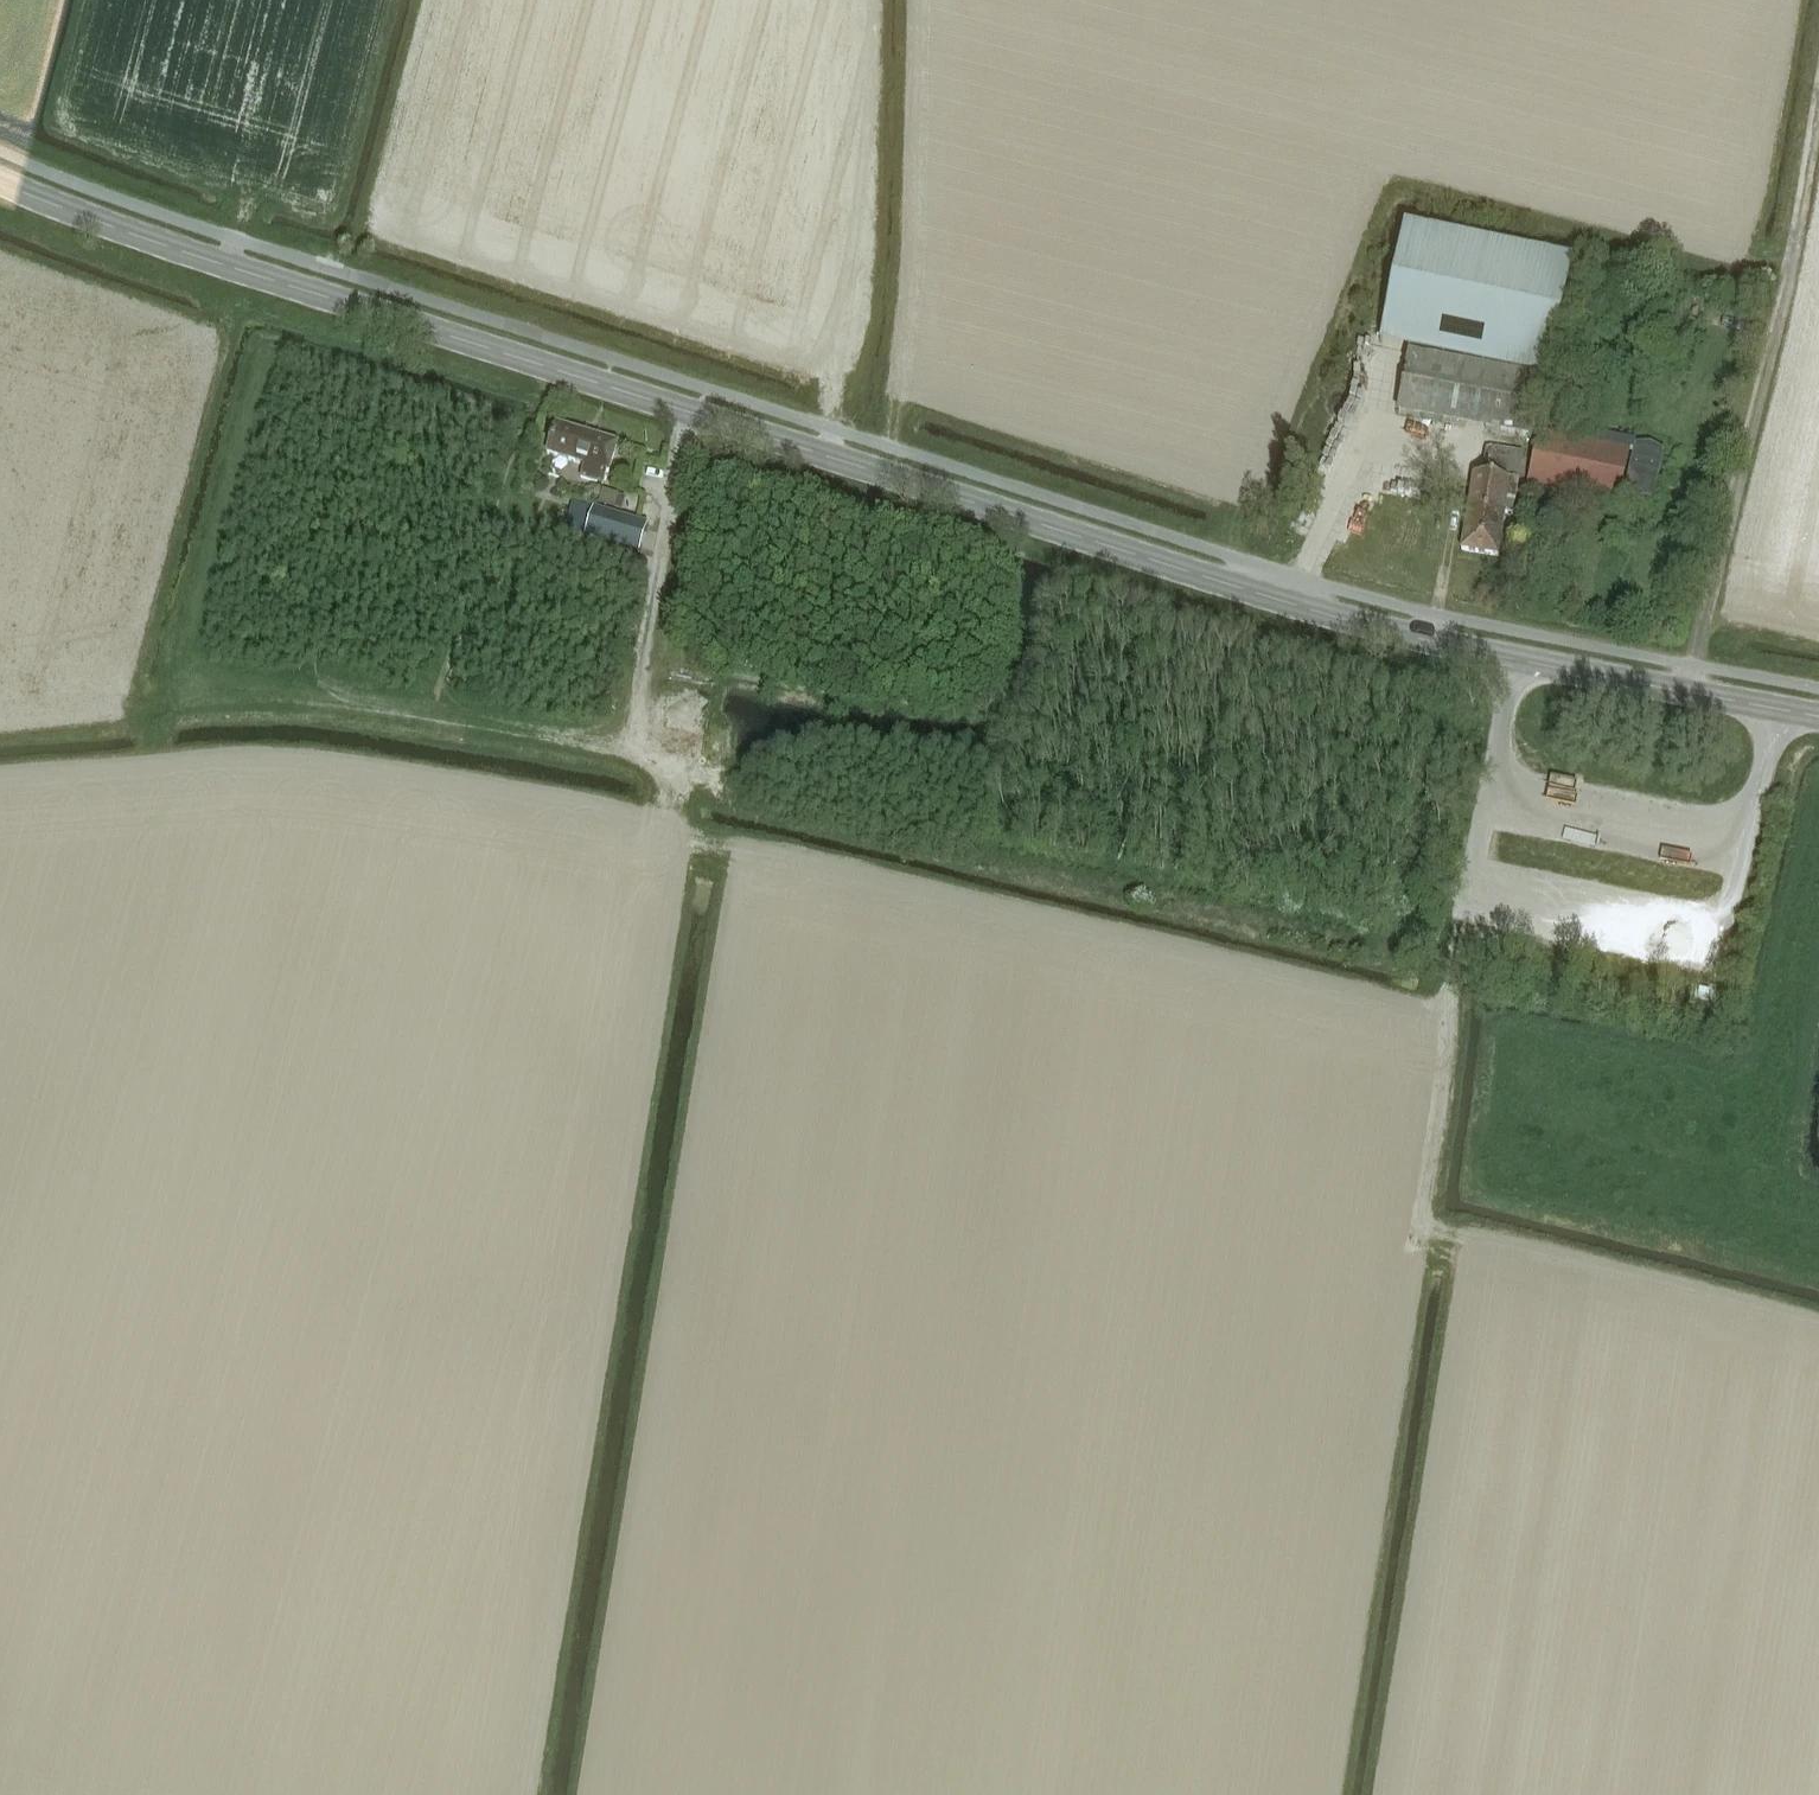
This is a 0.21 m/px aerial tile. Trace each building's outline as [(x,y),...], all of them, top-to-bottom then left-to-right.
[(1548,376),(1573,257),(1407,222),(1382,341),(1548,376)] [(1543,376),(1410,352),(1400,411),(1531,435),(1543,376)] [(1552,386),(1548,410),(1570,414),(1575,390),(1552,386)] [(582,475),(604,482),(607,469),(609,470),(619,441),(557,422),(548,451),(586,463),(582,475)] [(1627,460),(1625,460),(1629,446),(1613,443),(1610,457),(1600,456),(1602,441),(1580,437),(1578,444),(1540,436),(1535,457),(1530,480),(1589,493),(1590,489),(1620,495),(1627,460)] [(1664,449),(1637,443),(1626,489),(1654,496),(1664,449)] [(1462,548),(1500,554),(1506,511),(1514,512),(1523,450),(1487,444),(1482,474),(1475,473),(1462,548)] [(651,524),(596,507),(587,536),(642,552),(651,524)]
